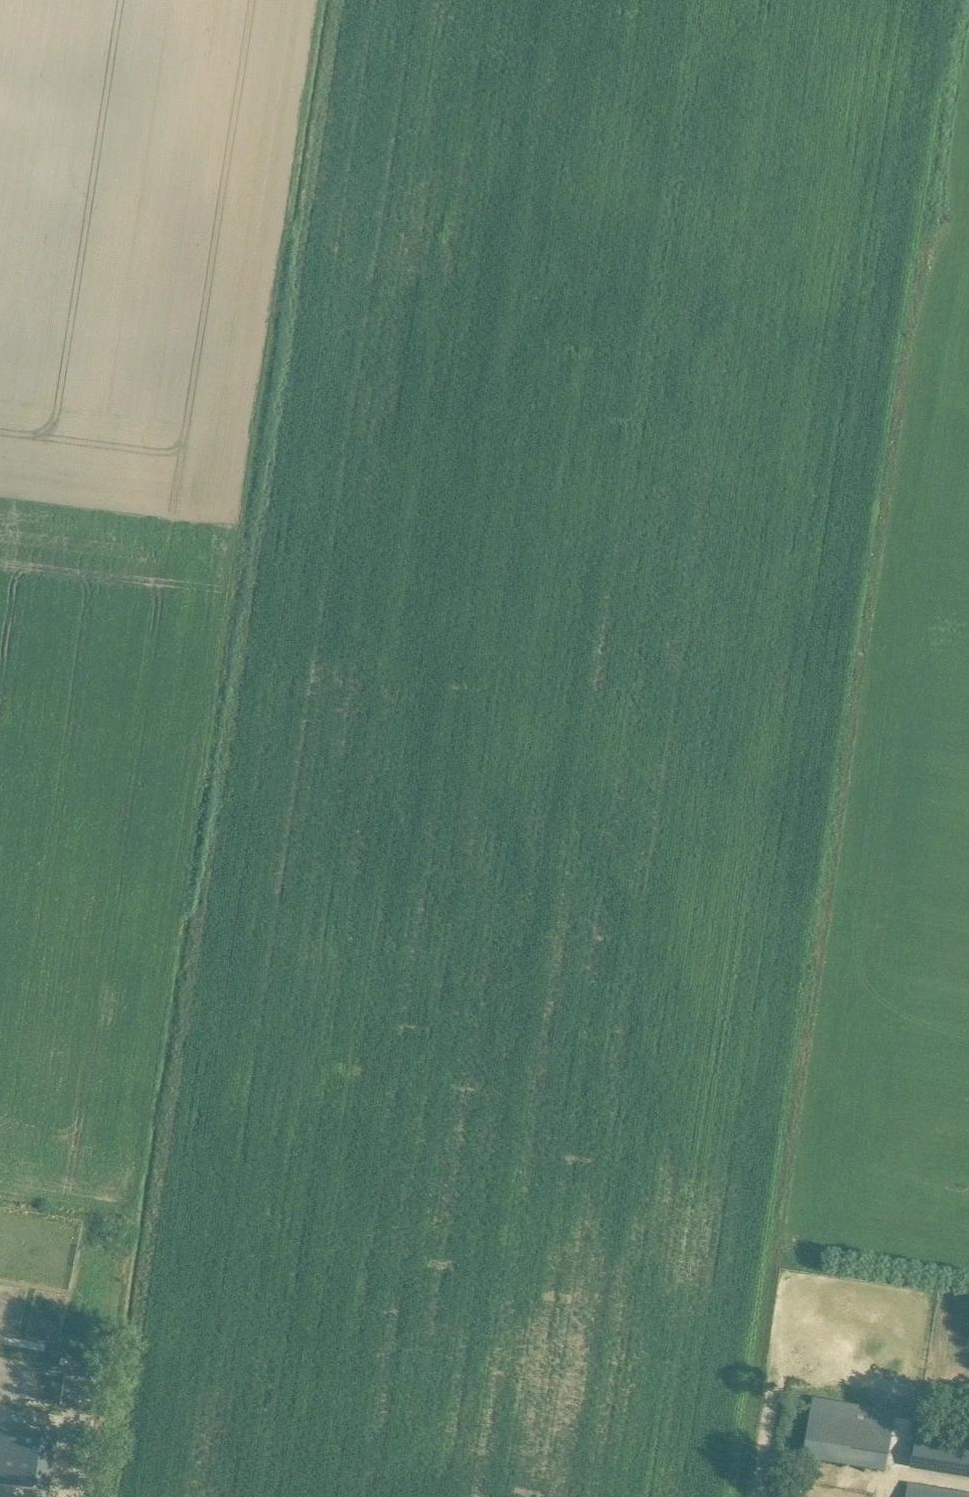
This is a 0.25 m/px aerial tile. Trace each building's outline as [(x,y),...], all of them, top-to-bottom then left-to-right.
[(803,1459),(885,1472),(894,1412),(812,1399),(803,1459)] [(0,1429),(0,1496),(49,1496),(58,1438),(0,1429)] [(909,1468),(968,1478),(968,1444),(914,1435),(909,1468)] [(907,1485),(904,1496),(968,1496),(968,1495),(907,1485)]
